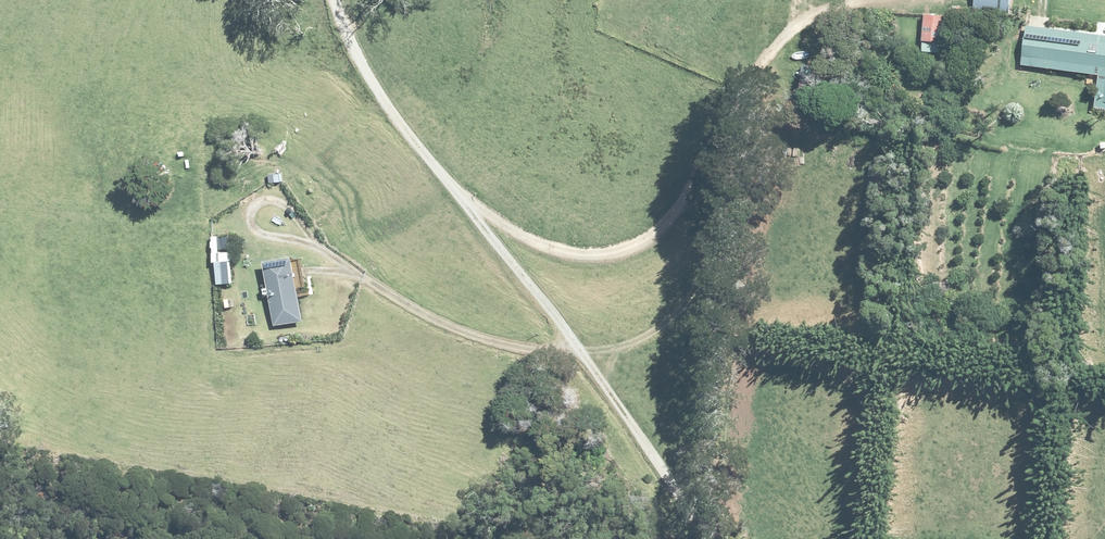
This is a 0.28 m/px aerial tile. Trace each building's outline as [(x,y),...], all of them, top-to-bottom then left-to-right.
[(974,11),(1011,16),(1013,0),(976,0),(974,11)] [(947,15),(927,13),(924,40),(924,51),(944,52),(947,15)] [(1027,24),(1022,63),(1088,72),(1086,83),(1098,86),(1097,107),(1104,108),(1104,23),(1097,21),(1096,32),(1027,24)] [(281,174),(270,174),(271,183),(282,182),(281,174)] [(221,249),(220,238),(220,235),(213,236),(214,241),(212,241),(213,247),(214,247),(215,253),(214,252),(214,263),(217,263),(231,261),(231,252),(221,252),(221,249)] [(230,237),(220,238),(221,249),(231,249),(230,237)] [(295,255),(264,261),(276,323),(303,318),(299,295),(310,293),(303,257),(296,259),(295,255)] [(217,263),(218,284),(234,283),(231,261),(217,263)]
